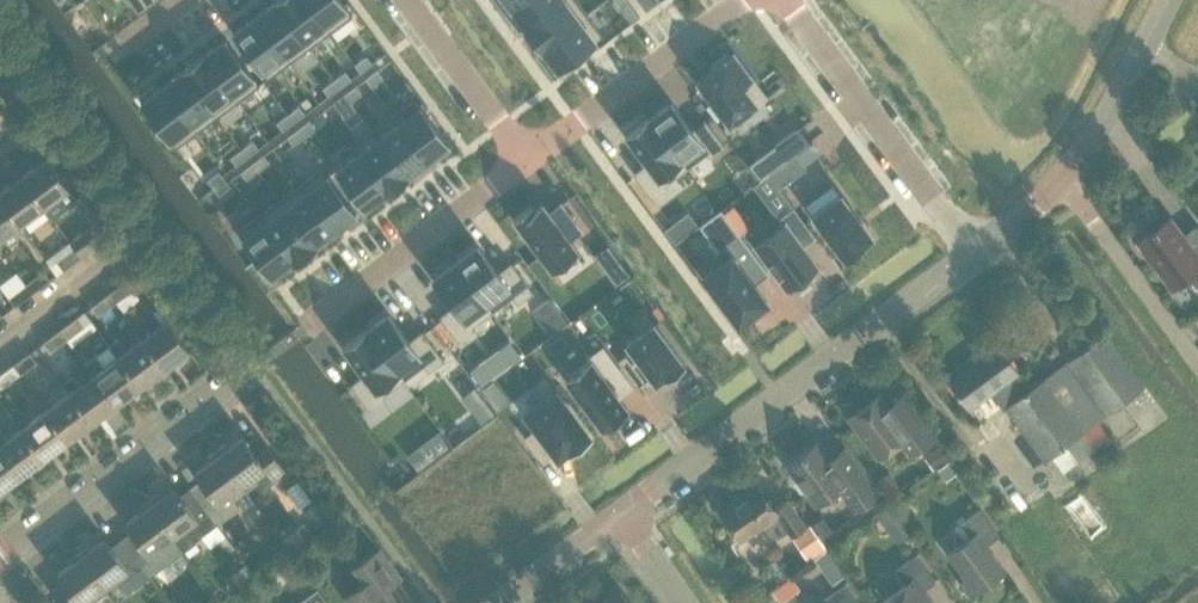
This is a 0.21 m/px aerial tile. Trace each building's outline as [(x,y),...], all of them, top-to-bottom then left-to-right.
[(138,9),(150,0),(132,0),(138,9)] [(275,1),(309,47),(332,30),(310,0),(274,0),(275,1)] [(332,30),(353,14),(342,0),(310,0),(332,30)] [(511,6),(526,26),(525,27),(525,28),(563,0),(520,0),(511,6)] [(525,28),(541,48),(588,13),(578,0),(563,0),(525,28)] [(275,1),(255,17),(289,62),(309,47),(275,1)] [(588,13),(541,48),(542,50),(543,49),(558,69),(604,35),(588,13)] [(255,17),(234,32),(268,78),(289,62),(255,17)] [(226,38),(205,53),(239,99),(260,84),(226,38)] [(204,52),(182,69),(183,70),(217,116),(239,99),(205,53),(204,52)] [(713,68),(698,79),(729,122),(765,95),(734,53),(729,56),(726,52),(711,64),(713,68)] [(367,55),(356,63),(361,71),(373,62),(367,55)] [(378,69),(366,77),(372,85),(383,76),(378,69)] [(183,70),(162,86),(196,132),(217,116),(183,70)] [(346,70),(335,79),(341,86),(352,78),(346,70)] [(329,95),(341,86),(335,79),(324,87),(329,95)] [(351,100),(362,92),(357,84),(345,93),(351,100)] [(162,86),(141,101),(175,147),(196,132),(162,86)] [(345,93),(334,101),(340,109),(351,100),(345,93)] [(415,98),(392,115),(398,122),(426,160),(449,143),(415,98)] [(672,101),(650,117),(685,167),(707,151),(709,154),(722,144),(705,120),(692,129),(672,101)] [(300,105),(288,113),(294,121),(305,112),(300,105)] [(277,122),(283,129),(294,121),(288,113),(277,122)] [(649,116),(626,134),(647,163),(635,172),(653,196),(666,186),(664,183),(685,167),(650,117),(649,116)] [(310,119),(299,128),(305,135),(316,127),(310,119)] [(398,122),(379,136),(408,174),(426,160),(398,122)] [(299,128),(288,136),(294,143),(305,135),(299,128)] [(374,128),(351,146),(357,153),(385,191),(386,192),(409,175),(408,174),(379,136),(374,128)] [(775,145),(751,163),(760,176),(784,158),(785,159),(808,142),(798,128),(775,146),(775,145)] [(253,139),(242,148),(248,155),(259,147),(253,139)] [(242,148),(231,156),(237,164),(248,155),(242,148)] [(357,153),(336,169),(365,207),(385,191),(357,153)] [(270,161),(264,154),(253,162),(258,170),(270,161)] [(795,154),(772,172),(781,184),(805,167),(795,154)] [(45,157),(21,175),(44,206),(57,197),(67,210),(78,201),(45,157)] [(258,170),(253,162),(242,170),(247,178),(258,170)] [(322,167),(302,182),(336,228),(357,213),(322,167)] [(225,178),(220,170),(208,179),(214,186),(225,178)] [(768,173),(753,184),(774,212),(775,211),(779,217),(794,206),(768,173)] [(0,191),(0,197),(20,224),(44,206),(21,175),(0,191)] [(219,194),(231,185),(225,178),(214,186),(219,194)] [(302,182),(281,198),(315,244),(336,228),(302,182)] [(841,196),(815,215),(845,256),(861,243),(871,236),(841,196)] [(20,224),(0,197),(0,239),(20,224)] [(281,198),(259,215),(293,260),(294,262),(316,245),(315,244),(281,198)] [(531,204),(514,217),(552,268),(577,249),(569,239),(582,230),(561,202),(549,211),(542,202),(534,207),(531,204)] [(733,204),(724,211),(740,233),(750,226),(733,204)] [(784,223),(755,245),(787,288),(817,265),(803,245),(798,239),(811,229),(794,206),(779,217),(784,223)] [(721,208),(699,224),(725,259),(703,275),(739,323),(744,318),(747,321),(764,309),(762,306),(767,301),(748,275),(763,264),(740,233),(724,211),(721,208)] [(259,215),(238,230),(273,276),(293,260),(259,215)] [(1197,286),(1197,285),(1197,243),(1192,247),(1171,217),(1138,241),(1172,288),(1189,275),(1197,286)] [(674,223),(665,229),(674,241),(683,235),(674,223)] [(70,241),(75,247),(81,256),(99,242),(88,228),(70,241)] [(478,244),(456,261),(492,310),(513,294),(518,301),(532,291),(511,263),(499,272),(478,244)] [(608,244),(594,254),(615,282),(629,272),(608,244)] [(57,260),(64,269),(81,256),(75,247),(57,260)] [(456,261),(433,278),(454,306),(442,315),(460,339),(473,329),(471,326),(492,310),(456,261)] [(44,269),(26,282),(33,292),(51,278),(44,269)] [(133,274),(126,279),(134,289),(132,290),(134,293),(143,287),(133,274)] [(126,279),(109,292),(116,302),(132,290),(134,289),(126,279)] [(16,305),(33,292),(26,282),(9,295),(16,305)] [(132,290),(116,302),(123,310),(138,299),(134,293),(132,290)] [(98,315),(116,302),(109,292),(92,306),(98,315)] [(548,296),(532,307),(550,331),(566,319),(548,296)] [(134,306),(125,313),(135,327),(144,320),(134,306)] [(389,313),(368,329),(403,378),(424,362),(430,369),(443,359),(422,332),(410,341),(389,313)] [(79,315),(61,328),(68,338),(86,325),(79,315)] [(136,330),(143,339),(166,368),(190,350),(168,320),(154,331),(147,322),(136,330)] [(632,350),(620,360),(638,384),(650,375),(656,382),(666,375),(667,377),(685,364),(654,322),(626,342),(632,350)] [(61,328),(43,341),(50,351),(68,338),(61,328)] [(367,328),(343,345),(365,374),(353,383),(371,407),(384,397),(382,394),(403,378),(368,329),(367,328)] [(1105,332),(1030,388),(998,345),(949,381),(969,408),(993,391),(1005,407),(1005,406),(1045,460),(1145,386),(1105,332)] [(130,348),(121,336),(110,344),(141,386),(166,368),(143,339),(130,348)] [(117,404),(141,386),(110,344),(86,362),(95,375),(117,404)] [(590,360),(566,377),(603,426),(628,407),(619,396),(633,386),(603,347),(588,358),(590,360)] [(37,361),(30,351),(13,365),(19,374),(37,361)] [(19,374),(13,365),(0,374),(0,384),(2,386),(19,374)] [(165,397),(188,380),(177,366),(154,383),(165,397)] [(478,366),(470,372),(481,387),(490,381),(478,366)] [(73,375),(63,383),(71,392),(93,422),(117,404),(95,375),(81,385),(73,375)] [(492,380),(481,389),(496,409),(507,400),(492,380)] [(473,386),(459,396),(466,405),(480,395),(473,386)] [(69,440),(93,422),(71,392),(47,410),(69,440)] [(538,427),(526,436),(544,460),(556,451),(559,455),(569,448),(570,450),(589,436),(556,392),(527,413),(538,427)] [(932,436),(901,394),(887,404),(880,395),(850,417),(879,455),(901,439),(911,452),(932,436)] [(45,458),(69,440),(47,410),(23,428),(45,458)] [(45,458),(23,428),(8,439),(0,429),(0,448),(21,476),(45,458)] [(439,435),(409,458),(419,471),(449,447),(439,435)] [(249,444),(243,436),(220,454),(245,488),(257,479),(265,489),(288,472),(261,436),(249,444)] [(856,508),(877,492),(843,447),(829,457),(818,441),(787,464),(795,474),(792,482),(798,491),(807,490),(817,504),(840,487),(856,508)] [(941,445),(930,453),(939,465),(950,457),(941,445)] [(21,476),(0,448),(0,492),(21,476)] [(202,480),(192,487),(219,523),(242,507),(231,493),(243,485),(220,454),(196,471),(202,480)] [(946,461),(937,469),(943,477),(953,470),(946,461)] [(298,479),(286,487),(301,508),(312,499),(298,479)] [(174,488),(150,505),(174,537),(183,550),(196,541),(195,539),(218,522),(192,487),(180,496),(174,488)] [(771,535),(781,536),(789,530),(792,535),(806,526),(787,498),(773,508),(759,487),(722,513),(740,539),(763,522),(771,535)] [(889,504),(876,513),(883,522),(895,513),(889,504)] [(183,550),(174,537),(150,505),(127,522),(133,530),(122,538),(150,575),(183,550)] [(980,507),(954,526),(964,540),(948,552),(977,592),(1005,570),(986,544),(1000,534),(980,507)] [(304,521),(283,537),(291,547),(312,532),(304,521)] [(806,526),(792,535),(810,560),(815,557),(827,548),(811,525),(810,523),(806,526)] [(111,546),(105,539),(83,555),(105,586),(117,577),(128,592),(150,575),(122,538),(111,546)] [(827,548),(815,557),(821,566),(834,557),(827,548)] [(354,569),(364,584),(346,597),(350,602),(397,602),(387,589),(402,578),(381,549),(354,569)] [(884,600),(886,602),(932,602),(922,590),(936,580),(916,553),(895,569),(906,584),(884,600)] [(106,588),(105,586),(83,555),(59,572),(65,580),(53,589),(63,602),(99,602),(94,596),(106,588)] [(791,576),(773,591),(782,602),(800,588),(791,576)] [(845,582),(824,597),(829,602),(860,602),(845,582)] [(298,602),(328,602),(317,588),(305,598),(298,602)] [(620,589),(601,602),(631,602),(620,589)]
